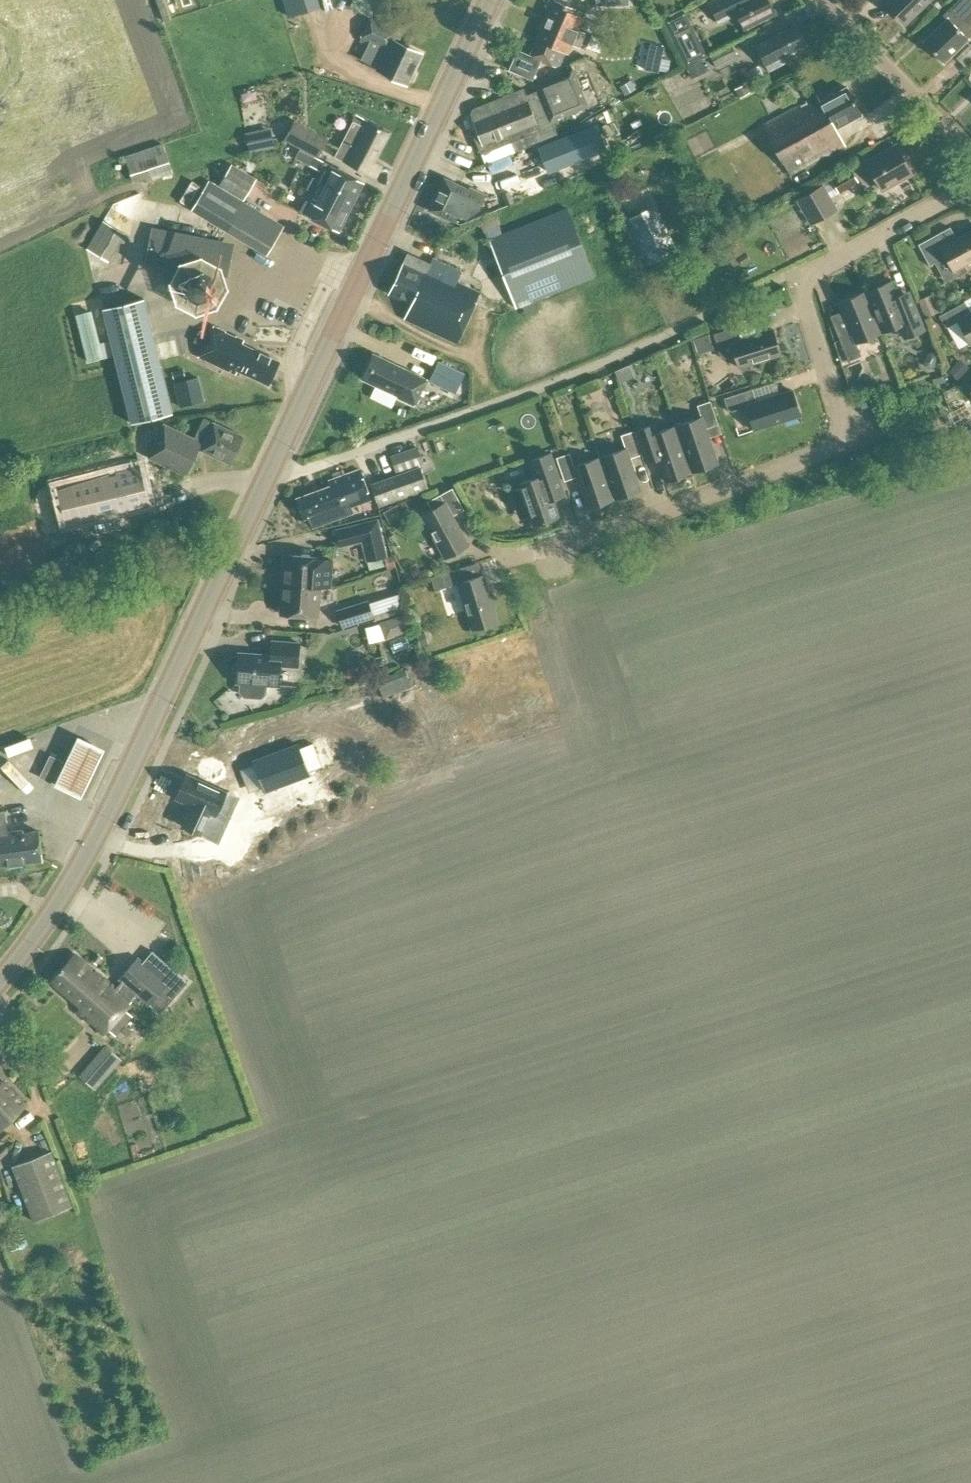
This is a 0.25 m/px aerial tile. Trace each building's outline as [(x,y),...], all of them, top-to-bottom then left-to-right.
[(162,21),(173,18),(166,0),(154,0),(162,21)] [(288,18),(321,7),(319,0),(282,0),(288,18)] [(376,13),(382,0),(343,0),(376,13)] [(585,33),(583,33),(583,32),(578,30),(585,13),(553,0),(530,55),(517,49),(508,69),(532,79),(541,60),(555,66),(559,65),(563,54),(567,55),(572,45),(578,48),(585,33)] [(708,4),(718,23),(736,14),(743,29),(775,13),(769,0),(715,0),(708,4)] [(886,2),(906,23),(929,0),(888,0),(886,2)] [(945,18),(923,40),(944,62),(969,37),(970,34),(970,23),(965,17),(970,12),(970,0),(957,0),(942,15),(945,18)] [(665,20),(670,32),(686,64),(705,55),(683,11),(665,20)] [(415,74),(413,70),(421,53),(392,39),(397,27),(372,15),(360,41),(368,45),(361,59),(378,68),(377,69),(407,84),(407,82),(413,80),(415,74)] [(796,56),(793,51),(806,44),(796,24),(755,46),(768,71),(796,56)] [(715,67),(737,56),(738,56),(731,43),(709,54),(715,67)] [(705,72),(700,60),(685,67),(690,78),(705,72)] [(535,90),(525,93),(523,89),(472,109),(471,113),(474,123),(478,134),(474,136),(481,153),(508,142),(511,151),(555,136),(550,121),(586,108),(573,68),(532,82),(535,90)] [(630,80),(619,87),(624,95),(635,88),(630,80)] [(763,124),(785,164),(790,174),(843,145),(835,129),(861,115),(846,87),(819,101),(816,96),(763,124)] [(374,178),(381,166),(374,162),(390,133),(357,114),(334,156),(374,178)] [(296,121),(285,140),(317,157),(327,138),(296,121)] [(539,147),(549,172),(607,149),(596,124),(539,147)] [(272,128),(247,133),(250,151),(275,146),(272,128)] [(171,170),(163,144),(163,143),(125,156),(133,183),(171,170)] [(866,161),(882,189),(910,174),(895,145),(866,161)] [(363,182),(299,148),(294,158),(310,165),(320,171),(317,178),(312,176),(306,188),(310,190),(300,211),(338,231),(363,182)] [(230,164),(218,186),(242,200),(254,178),(230,164)] [(839,193),(858,183),(850,169),(832,179),(839,193)] [(465,218),(469,209),(471,206),(478,209),(479,208),(484,197),(486,194),(470,187),(470,186),(469,189),(444,177),(428,210),(455,222),(458,215),(465,218)] [(267,254),(284,227),(208,181),(192,208),(267,254)] [(798,200),(808,219),(812,225),(837,210),(834,205),(823,186),(798,200)] [(645,266),(678,251),(655,204),(623,220),(645,266)] [(567,208),(496,237),(488,239),(515,308),(594,277),(567,208)] [(124,231),(103,220),(87,249),(107,260),(124,231)] [(150,227),(143,262),(186,270),(196,265),(212,271),(213,275),(226,277),(233,243),(150,227)] [(963,265),(970,261),(970,230),(950,242),(944,230),(918,244),(929,265),(933,263),(943,283),(966,272),(963,265)] [(457,282),(461,271),(432,258),(430,263),(408,253),(389,294),(410,303),(404,318),(456,343),(479,292),(457,282)] [(198,306),(212,301),(218,288),(213,275),(212,271),(196,265),(186,270),(181,272),(176,285),(183,300),(198,306)] [(864,292),(881,332),(900,325),(905,337),(924,330),(908,290),(896,295),(890,281),(864,292)] [(855,343),(881,332),(864,292),(838,302),(849,328),(837,333),(848,361),(861,355),(855,343)] [(924,317),(934,313),(940,311),(932,293),(917,299),(924,317)] [(132,423),(172,413),(143,298),(103,308),(132,423)] [(970,343),(970,313),(964,301),(938,316),(945,328),(957,321),(970,344),(970,343)] [(91,311),(76,315),(87,361),(103,357),(91,311)] [(278,361),(242,344),(243,340),(213,326),(210,333),(200,329),(194,341),(203,345),(198,357),(236,374),(237,370),(267,384),(278,361)] [(721,359),(735,355),(738,367),(780,354),(772,329),(741,339),(737,326),(713,334),(718,347),(721,359)] [(710,353),(705,337),(691,342),(696,357),(710,353)] [(374,354),(362,379),(375,385),(370,397),(391,407),(397,395),(398,396),(398,398),(414,406),(424,386),(427,379),(411,372),(374,354)] [(967,368),(958,360),(947,371),(956,379),(967,368)] [(455,394),(465,373),(439,361),(429,381),(455,394)] [(754,430),(800,415),(792,390),(756,401),(752,389),(724,398),(728,411),(746,405),(754,430)] [(676,426),(691,472),(717,463),(705,428),(718,424),(710,401),(697,405),(701,417),(676,426)] [(168,420),(154,455),(196,471),(206,446),(240,460),(251,432),(208,414),(200,433),(168,420)] [(645,464),(657,460),(665,481),(691,472),(676,426),(658,431),(656,423),(634,431),(642,454),(645,464)] [(629,458),(642,454),(634,431),(621,435),(625,448),(600,457),(613,499),(640,489),(629,458)] [(960,437),(967,450),(970,448),(970,431),(960,437)] [(396,473),(408,469),(424,463),(418,446),(390,456),(396,473)] [(521,516),(529,513),(533,525),(558,516),(552,500),(565,495),(550,453),(528,461),(534,478),(519,484),(520,488),(512,491),(521,516)] [(613,499),(600,457),(574,466),(569,453),(556,457),(564,480),(577,476),(587,508),(613,499)] [(420,468),(409,472),(370,486),(378,506),(427,489),(420,468)] [(88,487),(58,495),(65,525),(115,512),(116,519),(119,519),(117,512),(147,504),(138,469),(87,482),(88,487)] [(349,507),(370,499),(359,470),(330,481),(331,486),(297,498),(304,518),(308,516),(312,526),(351,512),(349,507)] [(464,509),(452,488),(427,501),(431,509),(421,515),(445,558),(468,545),(452,515),(464,509)] [(0,518),(0,552),(7,576),(42,565),(25,510),(0,518)] [(376,520),(369,521),(336,529),(340,546),(359,541),(364,562),(385,557),(376,520)] [(330,587),(332,559),(322,559),(322,556),(284,554),(282,583),(320,586),(330,587)] [(472,629),(497,621),(483,574),(468,579),(464,567),(431,577),(435,590),(458,583),(472,629)] [(318,616),(320,586),(282,583),(280,613),(318,616)] [(402,610),(398,594),(369,603),(368,600),(336,610),(341,628),(402,610)] [(405,632),(399,616),(380,622),(386,639),(405,632)] [(238,652),(236,683),(239,684),(238,694),(242,698),(260,699),(265,694),(266,684),(278,685),(279,665),(297,666),(299,643),(272,640),(271,655),(238,652)] [(405,669),(377,679),(383,697),(411,687),(405,669)] [(81,793),(104,744),(78,731),(54,780),(81,793)] [(15,739),(16,750),(51,745),(50,735),(15,739)] [(248,765),(259,795),(304,778),(293,748),(248,765)] [(38,777),(49,783),(60,760),(48,755),(38,777)] [(211,814),(215,816),(226,792),(186,774),(175,797),(192,805),(183,826),(202,835),(211,814)] [(42,860),(38,830),(23,832),(23,830),(7,832),(4,810),(0,811),(0,865),(42,860)] [(103,957),(97,952),(92,959),(97,964),(103,957)] [(103,1034),(131,1002),(135,996),(139,996),(160,1014),(188,982),(169,966),(159,977),(137,958),(119,978),(125,983),(118,991),(99,975),(98,976),(74,954),(51,980),(80,1006),(76,1010),(103,1034)] [(99,1085),(128,1057),(112,1041),(83,1068),(99,1085)] [(25,1105),(3,1082),(0,1084),(0,1129),(25,1105)] [(34,1221),(72,1206),(50,1151),(12,1165),(34,1221)]
